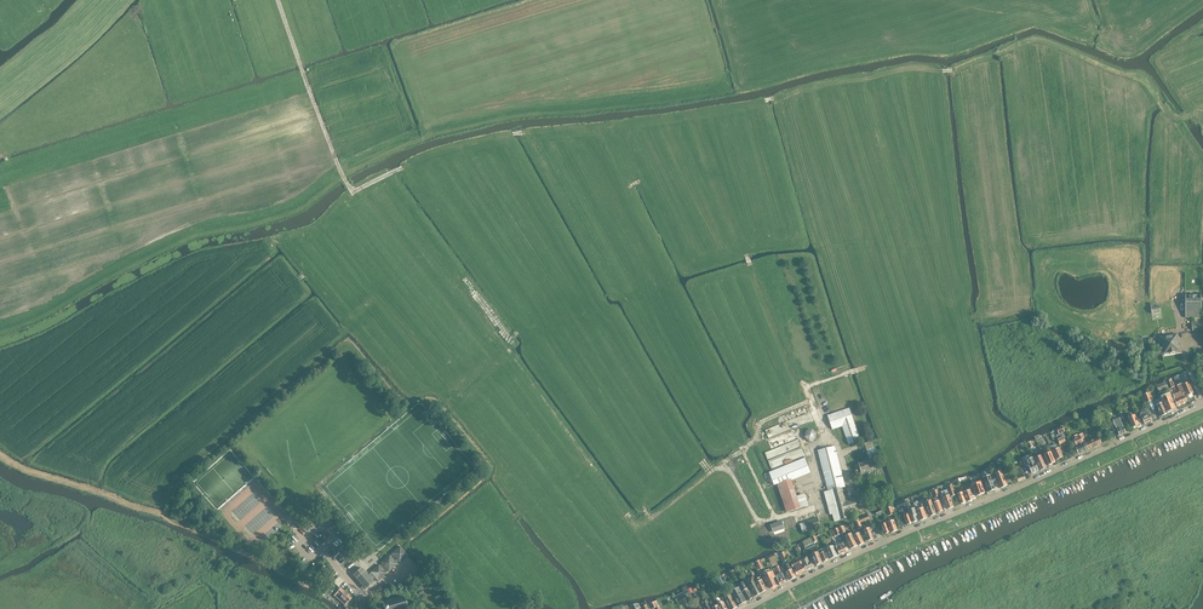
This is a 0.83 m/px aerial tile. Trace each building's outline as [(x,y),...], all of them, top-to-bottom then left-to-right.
[(1186,318),(1201,318),(1201,295),(1185,295),(1186,318)] [(1160,312),(1159,306),(1154,307),(1154,304),(1150,305),(1152,314),(1160,312)] [(1202,330),(1202,322),(1192,323),(1193,331),(1202,330)] [(1162,347),(1163,354),(1170,353),(1174,352),(1181,351),(1179,343),(1177,334),(1160,337),(1162,347)] [(1168,387),(1166,382),(1156,386),(1158,391),(1168,387)] [(1187,402),(1183,394),(1185,393),(1187,396),(1193,393),(1188,382),(1182,385),(1182,384),(1177,386),(1180,392),(1173,395),(1174,398),(1173,398),(1177,406),(1187,402)] [(1151,401),(1148,393),(1143,395),(1147,403),(1149,402),(1151,401)] [(1175,409),(1170,399),(1163,402),(1167,412),(1175,409)] [(1167,414),(1163,404),(1162,403),(1156,406),(1161,417),(1167,414)] [(832,429),(843,426),(848,444),(854,442),(854,441),(860,439),(851,407),(828,414),(832,429)] [(1150,415),(1148,411),(1140,414),(1145,424),(1152,421),(1150,415)] [(1139,424),(1135,415),(1128,418),(1132,428),(1133,427),(1134,427),(1135,427),(1136,426),(1139,424)] [(1126,433),(1122,424),(1121,421),(1119,418),(1113,421),(1114,423),(1119,435),(1126,433)] [(1065,438),(1063,433),(1062,434),(1062,433),(1064,432),(1062,427),(1057,429),(1059,435),(1056,436),(1058,440),(1060,444),(1066,442),(1064,438),(1065,438)] [(806,441),(817,439),(815,428),(805,430),(806,441)] [(1084,444),(1085,444),(1085,442),(1086,441),(1083,434),(1079,435),(1080,436),(1074,439),(1077,447),(1075,448),(1078,454),(1086,450),(1084,444)] [(1088,450),(1101,444),(1099,438),(1085,444),(1084,444),(1086,450),(1088,449),(1088,450)] [(865,444),(867,450),(874,448),(872,441),(865,444)] [(1063,457),(1059,448),(1058,449),(1056,444),(1050,447),(1056,460),(1063,457)] [(875,469),(872,460),(877,458),(874,448),(867,450),(870,460),(860,463),(859,463),(859,464),(861,470),(862,473),(875,469)] [(1044,462),(1041,455),(1041,456),(1039,453),(1034,456),(1035,458),(1034,458),(1040,471),(1048,467),(1046,465),(1045,462),(1044,462)] [(1055,462),(1051,453),(1044,456),(1048,465),(1049,465),(1050,465),(1052,464),(1055,462)] [(1039,470),(1033,458),(1031,455),(1025,458),(1023,459),(1026,467),(1029,466),(1032,474),(1039,470)] [(1024,474),(1021,465),(1013,468),(1018,482),(1025,480),(1023,474),(1024,474)] [(1012,484),(1008,475),(1004,477),(1002,472),(1001,472),(1000,470),(995,472),(995,474),(1000,486),(1000,488),(1012,484)] [(993,483),(992,482),(995,480),(996,482),(994,475),(990,476),(989,476),(988,473),(983,475),(984,478),(983,478),(989,492),(995,490),(993,483)] [(985,493),(980,482),(972,486),(976,496),(985,493)] [(955,495),(951,484),(946,485),(951,497),(955,495)] [(974,500),(970,490),(969,488),(963,491),(967,502),(974,500)] [(954,507),(952,501),(954,500),(953,497),(950,498),(949,496),(950,496),(947,490),(944,491),(947,497),(943,498),(947,509),(954,507)] [(966,502),(962,493),(957,494),(961,504),(966,502)] [(233,511),(239,519),(254,507),(251,503),(253,501),(249,497),(233,511)] [(934,510),(933,506),(930,499),(924,502),(926,506),(930,516),(936,514),(934,510)] [(915,516),(916,515),(914,508),(913,505),(910,506),(908,500),(904,501),(908,510),(912,523),(916,521),(917,521),(915,516)] [(912,523),(908,512),(904,501),(896,504),(898,509),(902,507),(905,513),(903,514),(907,525),(908,524),(910,524),(912,523)] [(930,516),(926,506),(925,507),(923,501),(914,505),(920,520),(930,516)] [(943,511),(939,501),(934,503),(934,505),(936,509),(938,513),(943,511)] [(894,514),(891,506),(885,509),(888,516),(894,514)] [(804,532),(821,526),(818,517),(800,523),(804,532)] [(897,531),(893,520),(887,522),(891,532),(891,533),(897,531)] [(771,525),(773,532),(784,528),(781,521),(771,525)] [(890,532),(887,523),(881,525),(884,534),(885,534),(890,532)] [(873,538),(871,533),(870,531),(872,530),(871,527),(869,528),(864,530),(868,541),(874,539),(873,538)] [(838,528),(832,531),(834,535),(834,537),(836,536),(841,534),(838,528)] [(864,543),(859,533),(853,536),(858,545),(858,546),(864,543)] [(858,545),(852,535),(846,539),(847,540),(851,549),(858,545)] [(818,552),(812,538),(802,543),(809,556),(810,556),(812,555),(812,554),(818,552)] [(846,551),(843,543),(836,546),(840,555),(846,551)] [(379,565),(370,572),(371,573),(368,575),(361,568),(353,575),(365,589),(374,582),(373,581),(376,579),(378,581),(386,573),(388,571),(388,572),(408,555),(400,546),(392,554),(392,555),(390,556),(382,562),(381,563),(383,566),(381,567),(379,565)] [(831,559),(827,551),(827,549),(825,546),(817,550),(819,554),(823,562),(830,559),(831,559)] [(837,556),(833,546),(827,549),(827,551),(831,559),(837,556)] [(822,563),(818,552),(812,554),(812,555),(816,565),(822,563)] [(778,564),(774,556),(769,558),(772,566),(778,564)] [(813,567),(811,562),(809,563),(807,557),(801,560),(806,570),(813,567)] [(805,571),(799,558),(789,563),(793,572),(795,571),(797,576),(805,571)] [(795,577),(789,563),(783,566),(787,574),(790,580),(796,577),(795,577)] [(786,582),(782,573),(779,566),(776,568),(779,573),(780,574),(776,576),(780,584),(780,585),(786,582)] [(765,575),(766,578),(767,581),(770,588),(777,586),(776,585),(775,583),(777,582),(775,577),(772,572),(765,575)] [(761,594),(753,577),(747,579),(752,590),(751,591),(752,594),(753,594),(754,597),(761,594)] [(766,590),(762,580),(760,577),(755,579),(756,582),(756,583),(761,593),(766,591),(766,590)] [(753,598),(747,589),(747,588),(744,582),(739,584),(742,590),(743,592),(742,592),(747,599),(748,601),(753,598)] [(339,590),(333,596),(344,606),(351,598),(340,589),(339,587),(337,589),(339,590)] [(746,600),(739,588),(731,592),(738,606),(746,601),(746,600)] [(685,598),(682,593),(674,597),(677,602),(685,598)] [(731,595),(725,598),(728,603),(727,603),(728,605),(728,604),(731,608),(733,608),(737,607),(731,595)] [(406,603),(406,602),(404,598),(404,597),(404,596),(403,597),(403,596),(402,597),(398,598),(397,598),(393,599),(392,600),(389,601),(388,601),(384,602),(383,602),(383,603),(382,603),(383,605),(382,606),(383,606),(384,608),(408,608),(406,603)]
